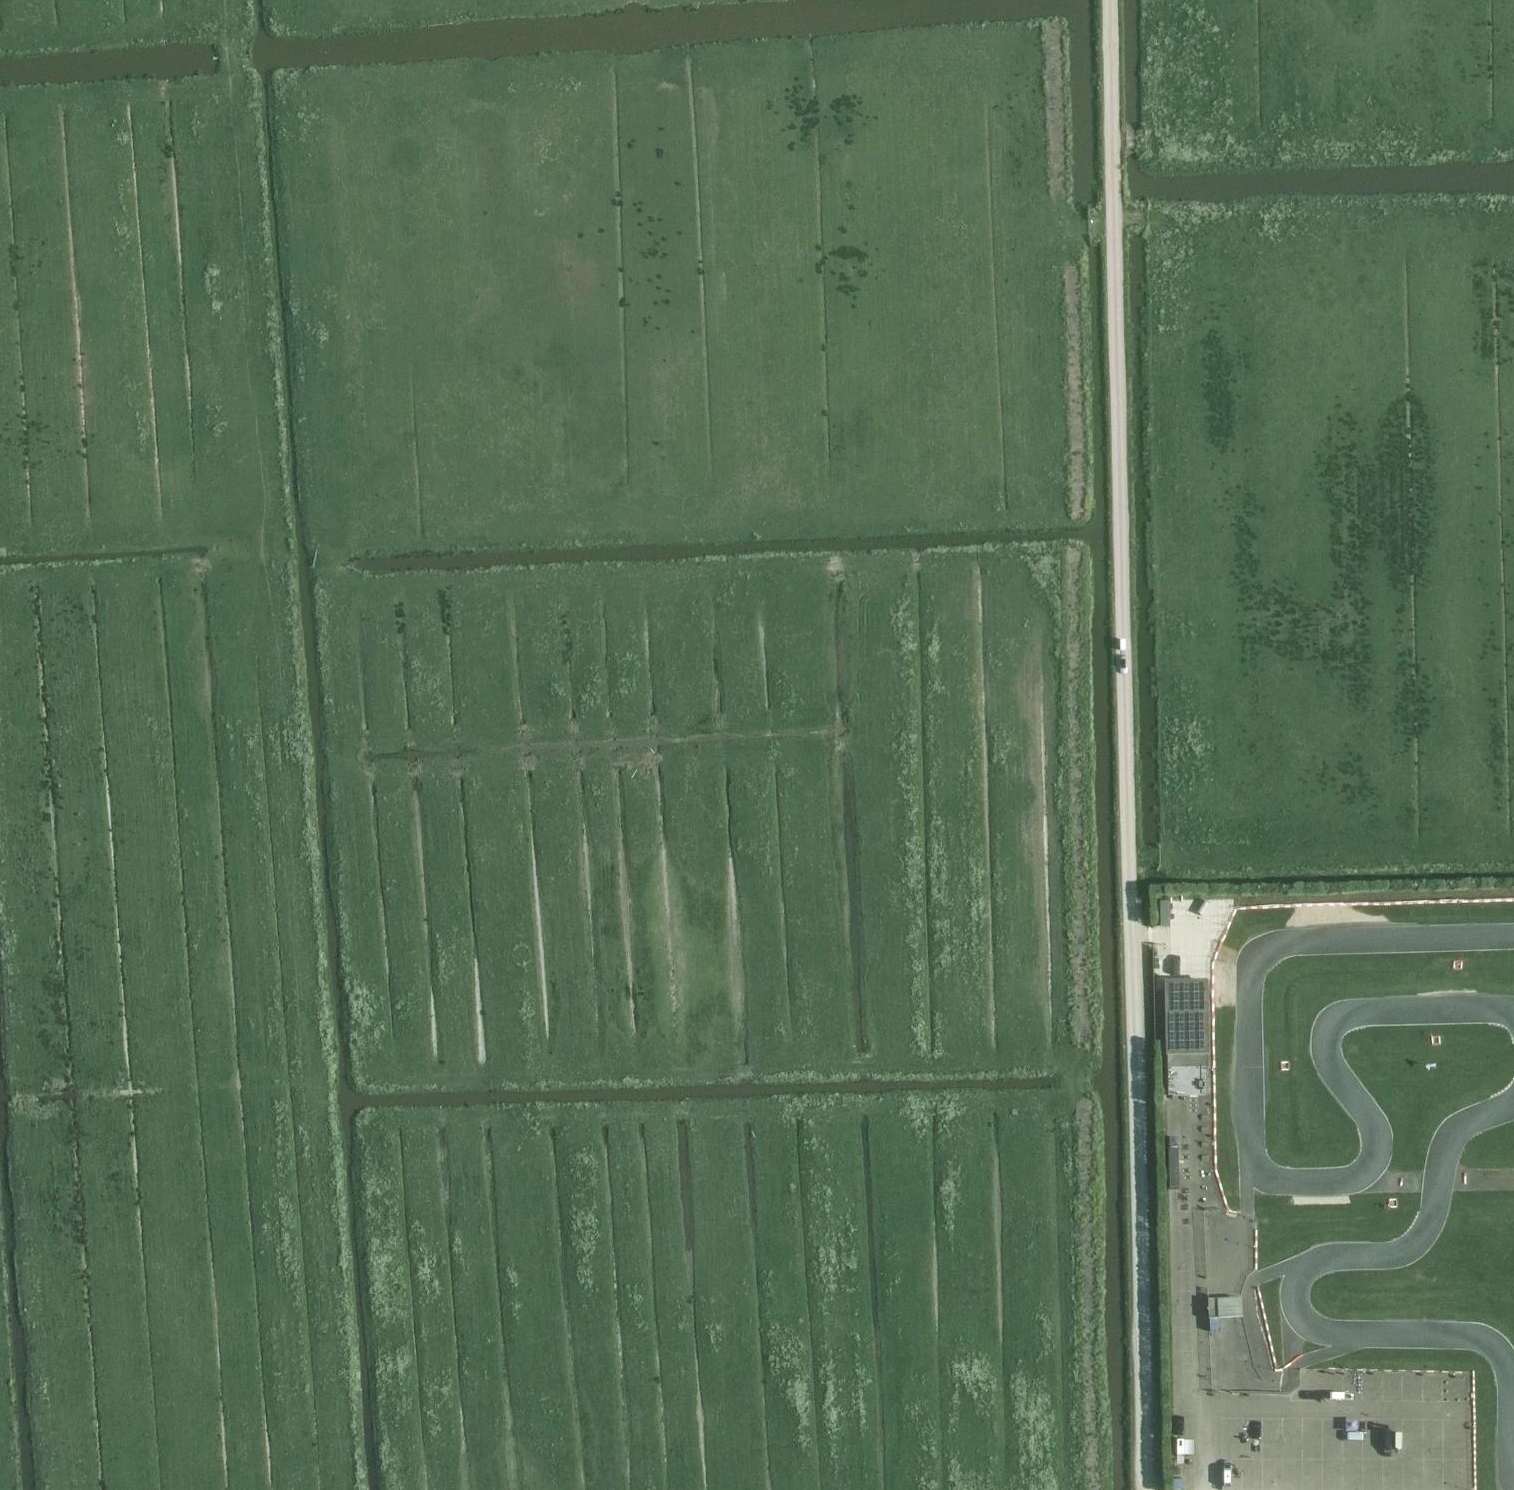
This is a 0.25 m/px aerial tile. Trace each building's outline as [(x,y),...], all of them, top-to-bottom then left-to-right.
[(1192,981),(1164,982),(1164,1019),(1165,1054),(1207,1054),(1206,989),(1206,981),(1192,981)] [(1243,1320),(1243,1299),(1209,1299),(1209,1320),(1243,1320)]
